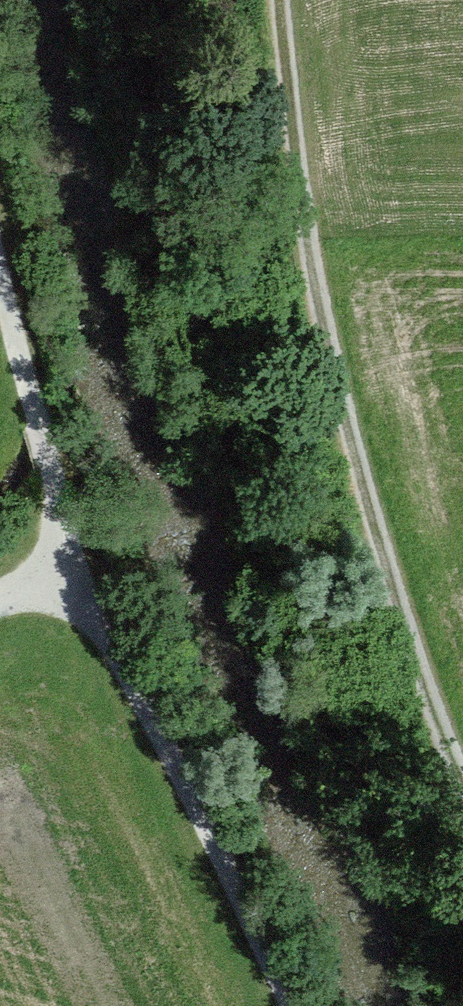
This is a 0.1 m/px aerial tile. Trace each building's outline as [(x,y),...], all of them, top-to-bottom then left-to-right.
[(12,528),(7,524),(0,534),(0,539),(2,541),(12,528)]
